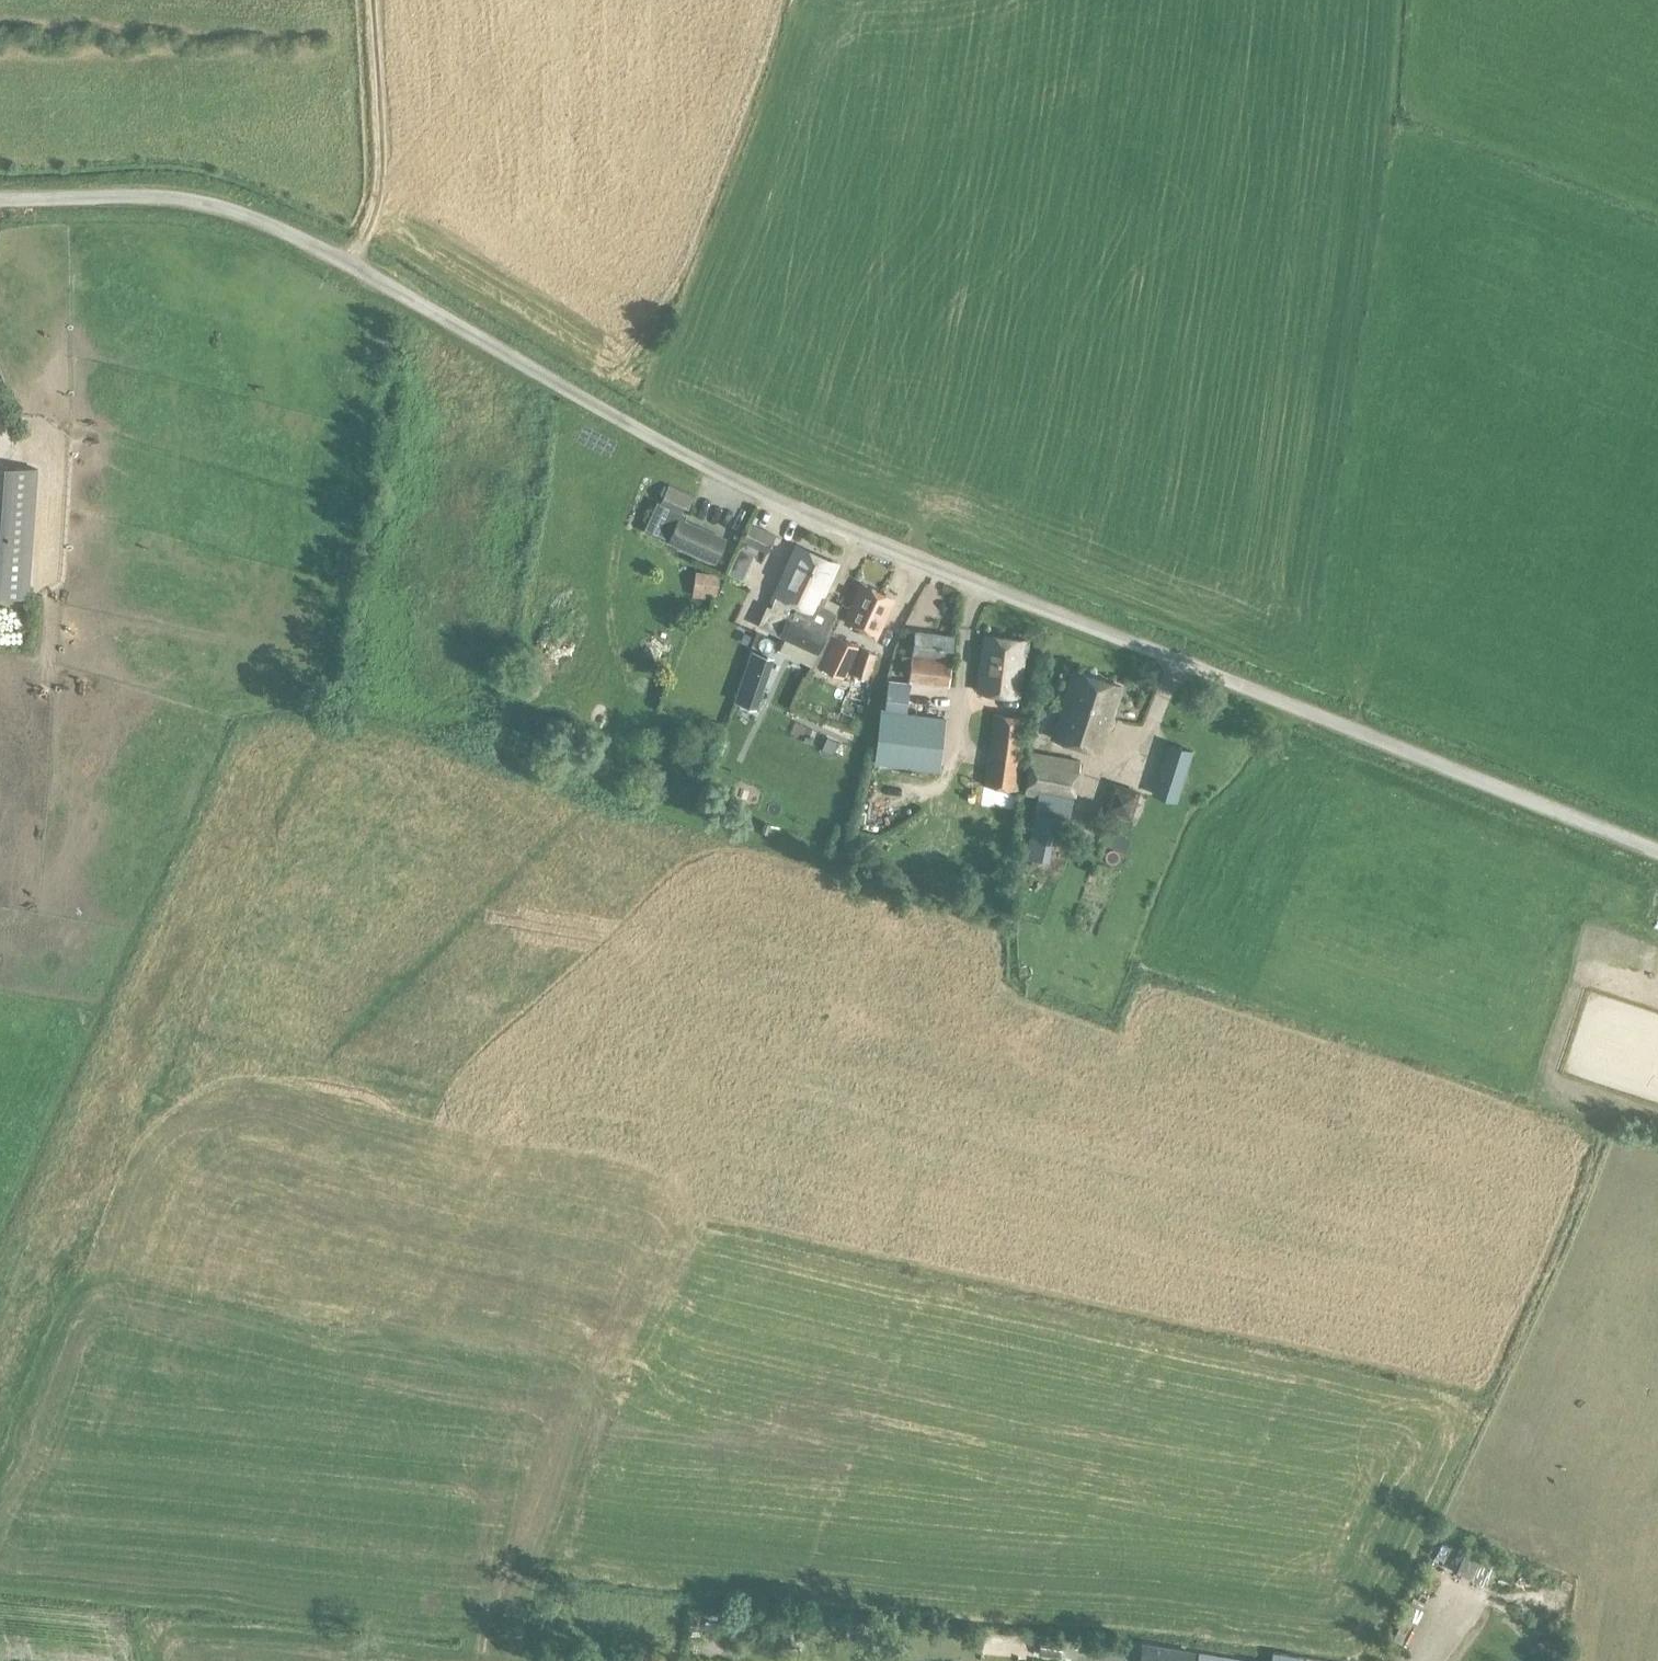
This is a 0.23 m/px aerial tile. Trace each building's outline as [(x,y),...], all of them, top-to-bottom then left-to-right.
[(30,596),(38,468),(0,465),(0,594),(30,596)] [(669,484),(662,501),(686,512),(693,495),(669,484)] [(682,512),(658,501),(645,529),(669,540),(679,518),(682,512)] [(725,539),(679,518),(669,540),(715,561),(725,539)] [(751,522),(743,540),(742,541),(769,553),(777,534),(751,522)] [(778,593),(777,595),(772,606),(767,604),(758,625),(779,635),(787,616),(805,581),(818,553),(797,544),(774,592),(778,593)] [(787,616),(779,634),(819,653),(829,630),(834,619),(838,611),(823,604),(826,597),(824,596),(824,595),(839,563),(818,554),(805,581),(794,603),(787,616)] [(694,596),(718,599),(722,574),(697,571),(694,596)] [(861,582),(845,618),(861,625),(859,631),(876,639),(878,633),(895,597),(861,582)] [(761,696),(780,639),(757,631),(737,688),(761,696)] [(916,631),(913,655),(952,659),(955,635),(916,631)] [(860,646),(836,635),(820,667),(845,677),(860,646)] [(984,635),(978,690),(1019,694),(1023,655),(1028,655),(1030,640),(1025,639),(984,635)] [(876,654),(861,649),(853,676),(869,682),(876,654)] [(913,655),(910,680),(949,685),(952,659),(913,655)] [(1055,737),(1102,752),(1123,685),(1076,670),(1055,737)] [(890,681),(887,709),(908,711),(911,683),(890,681)] [(883,711),(877,764),(940,771),(946,718),(883,711)] [(1021,790),(1026,743),(1029,716),(992,712),(984,785),(1021,790)] [(1169,742),(1158,776),(1183,784),(1193,749),(1169,742)] [(1059,816),(1058,818),(1070,820),(1081,759),(1033,750),(1024,794),(1036,796),(1034,810),(1059,816)] [(1059,816),(1034,810),(1026,856),(1051,862),(1058,818),(1059,816)] [(1484,1580),(1490,1556),(1458,1548),(1452,1572),(1484,1580)] [(1556,1647),(1550,1636),(1538,1642),(1544,1653),(1556,1647)] [(1140,1660),(1193,1660),(1194,1652),(1143,1644),(1140,1660)]
